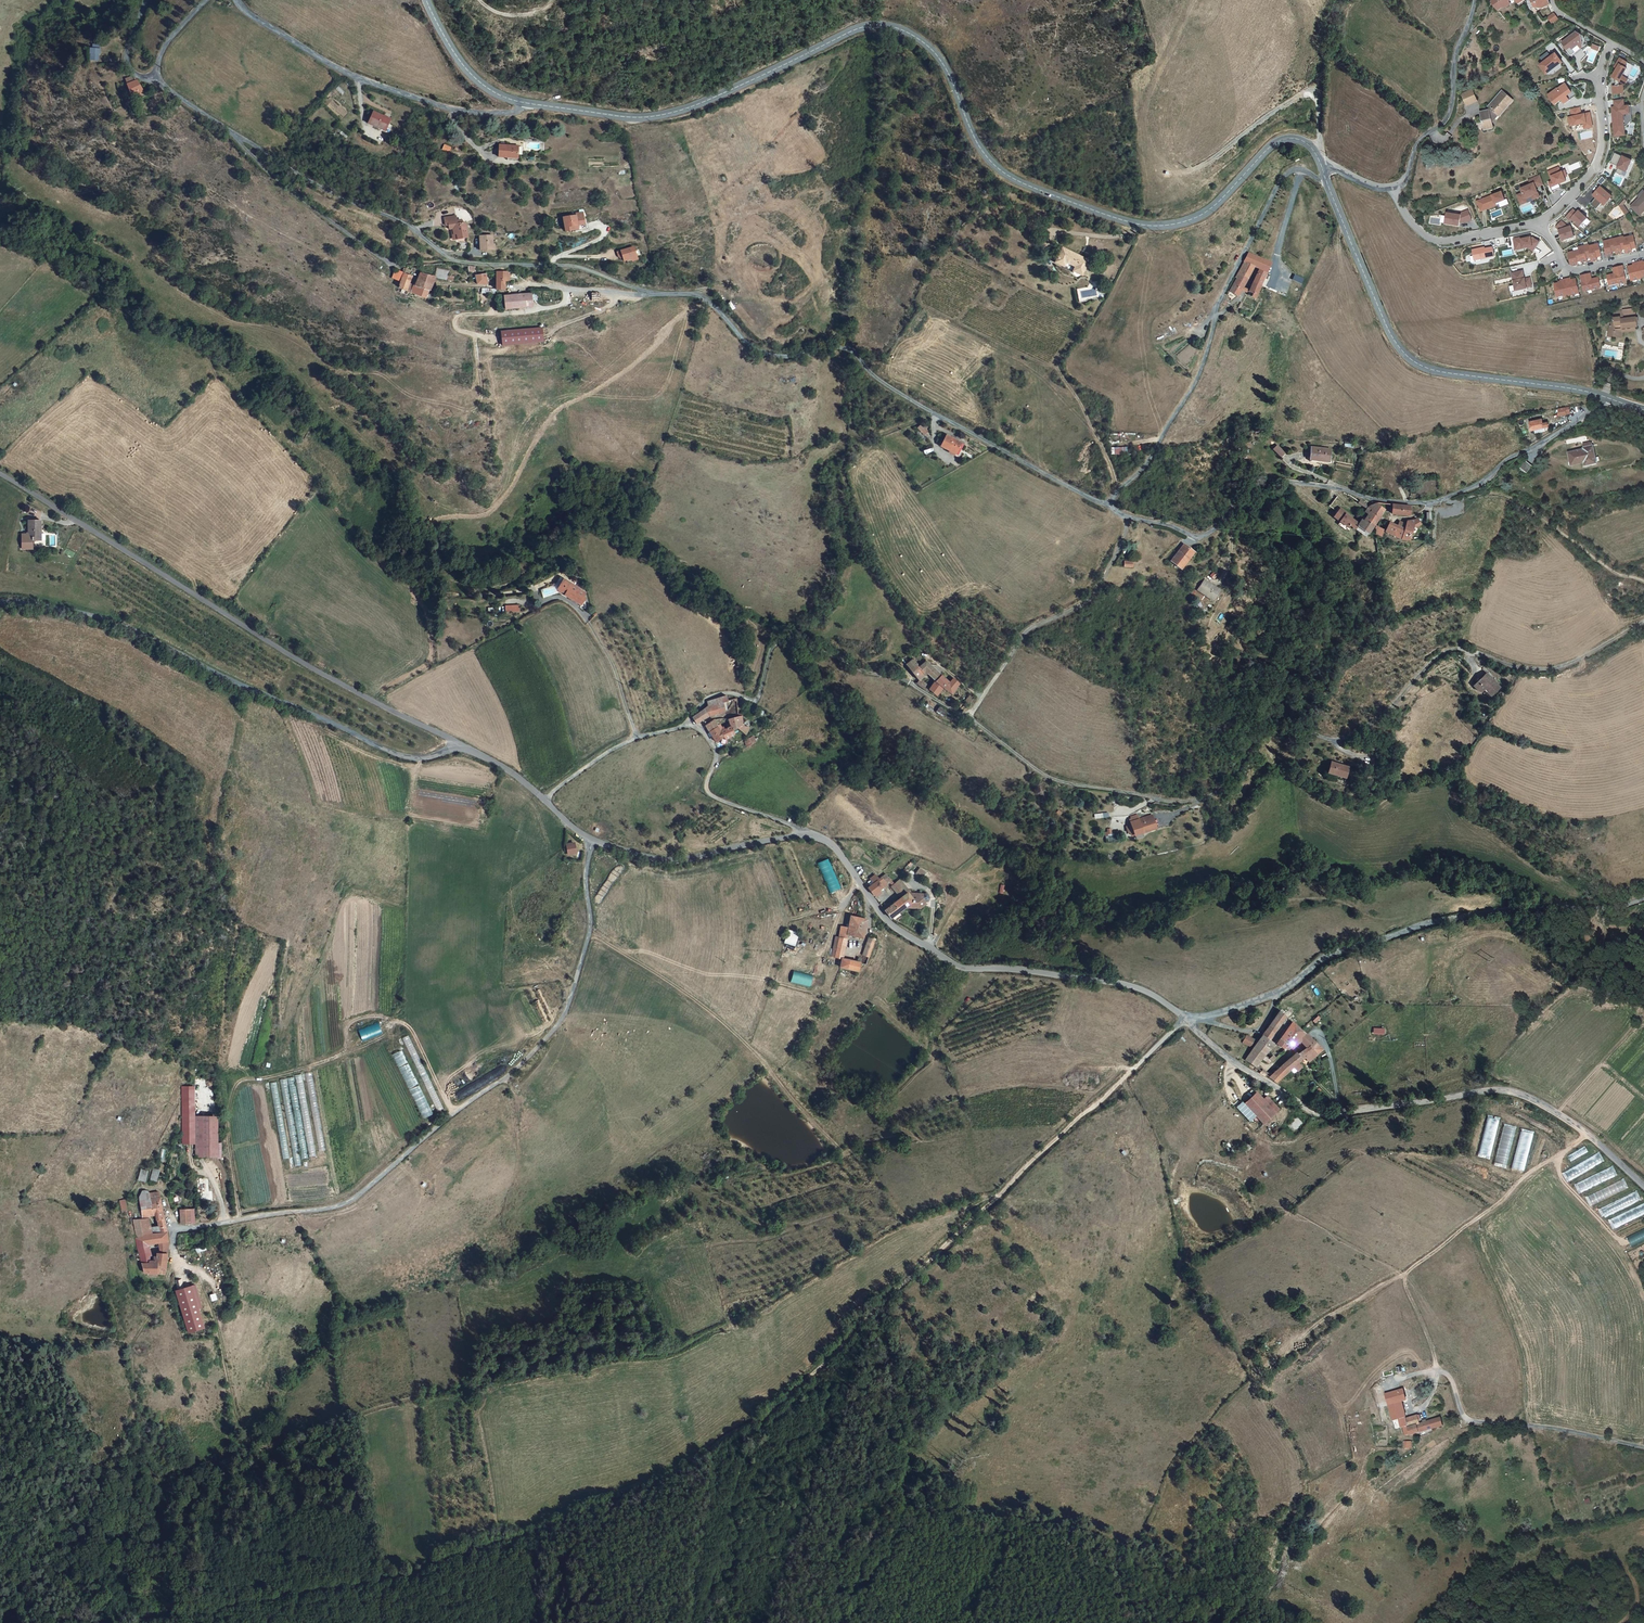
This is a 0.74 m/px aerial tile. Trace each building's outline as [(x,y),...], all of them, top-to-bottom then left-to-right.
[(1490,3),(1497,10),(1511,0),(1492,0),(1490,3)] [(1518,5),(1525,3),(1528,10),(1535,7),(1530,0),(1515,0),(1518,5)] [(1553,14),(1548,19),(1552,24),(1558,19),(1553,14)] [(1575,31),(1561,42),(1565,47),(1564,48),(1570,56),(1574,52),(1572,49),(1581,42),(1580,34),(1575,31)] [(1581,42),(1572,49),(1574,52),(1580,48),(1585,44),(1584,37),(1580,34),(1581,42)] [(87,48),(87,61),(98,61),(98,48),(87,48)] [(1574,52),(1570,56),(1571,56),(1581,49),(1580,48),(1574,52)] [(1539,56),(1543,61),(1539,64),(1546,73),(1562,61),(1555,52),(1551,55),(1547,50),(1539,56)] [(1626,61),(1619,57),(1614,66),(1616,68),(1612,76),(1616,78),(1615,81),(1616,81),(1616,85),(1613,85),(1614,93),(1624,93),(1623,85),(1620,85),(1619,81),(1620,80),(1621,81),(1624,76),(1622,75),(1626,67),(1624,66),(1626,61)] [(142,91),(137,81),(134,82),(128,84),(131,92),(134,97),(136,96),(135,94),(139,93),(142,91)] [(1557,89),(1548,95),(1554,105),(1561,100),(1572,93),(1568,88),(1565,84),(1557,89)] [(1568,88),(1572,93),(1574,97),(1577,95),(1570,86),(1568,88)] [(1514,100),(1503,90),(1488,104),(1490,108),(1488,110),(1480,112),(1484,130),(1493,127),(1492,123),(1490,117),(1496,111),(1500,115),(1514,100)] [(1471,91),(1461,97),(1466,104),(1475,99),(1471,91)] [(1572,93),(1561,100),(1564,104),(1574,97),(1572,93)] [(1624,100),(1614,100),(1615,107),(1612,108),(1612,112),(1615,112),(1615,115),(1614,115),(1615,123),(1613,125),(1614,136),(1624,136),(1624,127),(1623,115),(1630,114),(1629,107),(1624,107),(1624,100)] [(1492,123),(1500,115),(1496,111),(1490,117),(1492,123)] [(391,118),(373,112),(369,124),(391,132),(393,124),(389,123),(391,118)] [(518,146),(500,145),(499,157),(507,158),(507,160),(520,161),(520,155),(518,155),(518,146)] [(1615,153),(1610,163),(1615,165),(1616,164),(1619,165),(1618,166),(1617,168),(1618,168),(1616,172),(1621,175),(1623,170),(1627,172),(1632,160),(1623,156),(1622,158),(1619,156),(1620,155),(1615,153)] [(1552,177),(1547,179),(1552,190),(1562,185),(1559,179),(1566,176),(1564,172),(1566,171),(1564,166),(1560,168),(1557,163),(1547,168),(1550,173),(1551,172),(1553,176),(1552,177)] [(1521,190),(1516,192),(1518,198),(1524,196),(1531,193),(1532,196),(1538,194),(1536,189),(1535,189),(1534,185),(1535,185),(1535,184),(1542,181),(1539,172),(1527,177),(1529,181),(1519,185),(1521,190)] [(1613,195),(1601,185),(1595,192),(1598,195),(1597,196),(1592,202),(1598,207),(1603,201),(1604,199),(1607,201),(1613,195)] [(1501,191),(1477,201),(1482,211),(1497,205),(1496,203),(1498,202),(1505,199),(1501,191)] [(1640,197),(1631,206),(1640,215),(1643,211),(1643,193),(1640,197)] [(1505,199),(1498,202),(1499,204),(1501,207),(1509,203),(1507,198),(1505,199)] [(1572,209),(1565,217),(1568,221),(1570,219),(1579,226),(1586,218),(1578,210),(1576,212),(1572,209)] [(1456,215),(1446,213),(1444,224),(1458,226),(1459,223),(1459,218),(1461,219),(1463,223),(1471,220),(1467,210),(1456,215)] [(563,217),(565,231),(572,230),(572,231),(581,230),(581,228),(587,228),(585,218),(584,219),(583,214),(577,215),(563,217)] [(455,216),(443,218),(444,223),(448,222),(448,224),(447,224),(448,229),(451,228),(452,234),(455,234),(456,239),(459,239),(457,249),(467,250),(468,243),(466,243),(467,237),(464,222),(460,223),(460,220),(456,220),(455,216)] [(1562,221),(1556,227),(1559,229),(1561,234),(1563,240),(1574,236),(1571,225),(1568,226),(1562,221)] [(1624,236),(1604,240),(1607,255),(1612,254),(1613,255),(1618,254),(1617,253),(1622,252),(1622,253),(1632,251),(1633,253),(1637,252),(1634,235),(1624,237),(1624,236)] [(492,236),(483,236),(483,249),(492,249),(492,236)] [(1527,246),(1533,250),(1539,241),(1533,237),(1531,237),(1531,236),(1527,236),(1521,238),(1521,236),(1513,238),(1515,244),(1519,243),(1520,245),(1522,247),(1527,246)] [(1602,259),(1599,242),(1589,244),(1589,243),(1579,245),(1579,248),(1568,250),(1571,262),(1573,263),(1577,262),(1577,263),(1582,262),(1582,260),(1587,259),(1587,260),(1597,258),(1597,260),(1602,259)] [(617,251),(618,256),(622,255),(623,257),(624,260),(630,259),(633,260),(638,259),(634,246),(617,251)] [(1482,247),(1472,249),(1475,263),(1495,259),(1492,246),(1482,249),(1482,247)] [(1093,267),(1068,253),(1060,268),(1068,272),(1070,267),(1080,273),(1078,277),(1085,281),(1093,267)] [(1269,263),(1249,253),(1245,262),(1251,265),(1257,268),(1265,271),(1269,263)] [(1630,267),(1633,281),(1643,278),(1643,277),(1643,261),(1635,263),(1635,265),(1630,267)] [(1251,265),(1245,262),(1237,278),(1238,279),(1243,281),(1251,265)] [(1610,277),(1605,278),(1607,286),(1628,281),(1625,266),(1615,268),(1616,272),(1609,274),(1610,277)] [(1265,271),(1257,268),(1250,283),(1258,286),(1258,285),(1264,272),(1265,271)] [(437,269),(436,278),(447,281),(448,276),(450,272),(437,269)] [(1522,269),(1511,272),(1515,289),(1526,287),(1526,286),(1531,285),(1529,276),(1524,277),(1523,277),(1522,274),(1523,274),(1522,269)] [(401,282),(404,274),(404,273),(396,270),(392,279),(401,282)] [(1268,273),(1264,272),(1258,285),(1262,287),(1268,273)] [(1607,286),(1605,278),(1601,279),(1600,276),(1593,278),(1592,272),(1582,274),(1586,291),(1607,286)] [(421,273),(418,279),(432,284),(435,278),(421,273)] [(506,285),(506,279),(510,279),(509,273),(499,273),(498,290),(506,291),(506,285)] [(404,274),(401,282),(399,288),(426,299),(432,284),(418,279),(415,286),(410,284),(412,277),(404,274)] [(488,275),(478,276),(479,285),(489,285),(488,275)] [(1581,293),(1578,279),(1573,280),(1572,278),(1563,280),(1563,282),(1557,284),(1560,296),(1571,294),(1571,295),(1581,293)] [(1243,281),(1238,279),(1232,292),(1236,295),(1243,281)] [(1250,283),(1247,291),(1254,294),(1258,286),(1250,283)] [(501,300),(502,310),(534,307),(533,293),(504,295),(505,299),(501,300)] [(1613,316),(1609,317),(1609,321),(1610,321),(1608,331),(1615,333),(1614,337),(1621,338),(1622,333),(1623,330),(1633,328),(1633,327),(1636,327),(1635,318),(1620,320),(1620,318),(1613,318),(1613,316)] [(543,341),(542,327),(501,331),(503,345),(543,341)] [(1559,416),(1571,415),(1570,407),(1558,408),(1559,416)] [(1581,414),(1571,415),(1572,422),(1578,421),(1578,419),(1582,419),(1581,414)] [(923,436),(929,431),(922,423),(916,427),(923,436)] [(937,431),(932,424),(931,423),(927,426),(932,433),(937,431)] [(1554,426),(1542,428),(1544,437),(1561,433),(1560,429),(1556,430),(1554,426)] [(955,435),(948,446),(961,453),(960,454),(964,457),(970,446),(966,444),(967,442),(955,435)] [(1277,444),(1272,449),(1280,457),(1285,453),(1277,444)] [(1595,455),(1581,458),(1584,470),(1597,467),(1597,470),(1608,467),(1604,451),(1595,452),(1595,455)] [(1330,468),(1343,469),(1343,456),(1323,455),(1322,465),(1330,465),(1330,468)] [(1289,457),(1286,462),(1296,467),(1298,462),(1289,457)] [(1545,471),(1538,466),(1533,473),(1540,478),(1545,471)] [(1381,521),(1386,524),(1393,523),(1399,523),(1400,511),(1391,511),(1388,512),(1379,517),(1381,521)] [(1399,523),(1419,524),(1418,513),(1400,511),(1399,523)] [(1382,532),(1386,524),(1381,521),(1379,517),(1376,515),(1373,520),(1377,523),(1374,528),(1382,532)] [(41,527),(41,521),(29,521),(29,535),(29,536),(27,536),(27,535),(23,535),(23,549),(33,549),(33,540),(39,540),(39,527),(41,527)] [(1366,535),(1368,533),(1355,524),(1351,522),(1349,525),(1346,523),(1343,527),(1349,532),(1357,537),(1359,535),(1367,540),(1366,535)] [(1368,533),(1366,535),(1367,540),(1374,545),(1376,542),(1382,532),(1374,528),(1373,530),(1370,529),(1368,533)] [(1414,530),(1411,529),(1410,532),(1405,544),(1414,547),(1419,534),(1414,532),(1414,530)] [(1405,544),(1410,532),(1406,531),(1404,534),(1395,532),(1392,539),(1405,544)] [(1347,535),(1356,541),(1358,538),(1357,537),(1349,532),(1347,535)] [(1388,544),(1392,539),(1385,533),(1383,537),(1385,539),(1384,542),(1385,543),(1388,544)] [(1206,557),(1195,549),(1183,563),(1193,571),(1201,560),(1203,562),(1206,557)] [(582,605),(586,598),(589,593),(584,590),(567,579),(560,590),(570,595),(569,597),(582,605)] [(1230,594),(1216,584),(1208,593),(1223,605),(1230,594)] [(946,678),(953,670),(938,656),(932,661),(926,655),(920,660),(924,666),(933,675),(937,671),(946,678)] [(961,678),(953,670),(946,678),(941,685),(948,691),(955,683),(961,689),(970,678),(965,674),(961,678)] [(1502,691),(1488,677),(1476,689),(1481,695),(1485,694),(1491,701),(1502,691)] [(727,700),(726,695),(705,705),(707,709),(725,701),(727,700)] [(725,701),(707,709),(697,716),(700,722),(708,718),(728,712),(725,701)] [(717,722),(706,725),(715,740),(725,735),(728,738),(736,732),(734,727),(737,725),(745,732),(750,724),(747,721),(745,719),(745,718),(744,714),(739,716),(725,720),(728,726),(722,730),(717,722)] [(1354,773),(1336,769),(1334,780),(1351,785),(1354,773)] [(1137,819),(1136,819),(1139,828),(1140,831),(1148,829),(1145,821),(1159,818),(1157,813),(1143,817),(1137,819)] [(1159,818),(1145,821),(1148,829),(1161,825),(1159,818)] [(578,856),(577,845),(568,845),(569,856),(578,856)] [(829,859),(819,863),(830,893),(841,889),(829,859)] [(927,873),(920,868),(916,874),(922,879),(927,873)] [(889,874),(883,879),(888,885),(890,883),(892,885),(894,883),(895,882),(889,874)] [(876,884),(870,889),(875,896),(876,895),(877,897),(882,893),(880,891),(888,885),(883,879),(881,880),(877,876),(872,880),(876,884)] [(895,882),(894,883),(903,895),(907,892),(909,891),(900,879),(895,882)] [(903,895),(894,883),(892,885),(891,886),(900,898),(903,895)] [(907,892),(910,897),(913,901),(908,906),(921,907),(923,905),(925,903),(925,900),(929,899),(929,897),(927,892),(926,892),(922,893),(910,892),(909,891),(907,892)] [(906,908),(908,906),(913,901),(910,897),(907,892),(903,895),(900,898),(899,899),(906,908)] [(890,902),(883,908),(887,914),(888,915),(893,918),(906,908),(899,899),(892,905),(890,902)] [(862,937),(865,918),(850,915),(846,933),(846,934),(859,937),(862,937)] [(796,946),(800,933),(789,929),(785,942),(796,946)] [(841,960),(846,934),(846,933),(837,932),(832,959),(841,960)] [(866,938),(862,956),(869,957),(874,939),(870,938),(869,938),(866,938)] [(857,963),(841,960),(839,969),(858,973),(860,963),(857,963)] [(794,971),(791,982),(810,986),(813,976),(794,971)] [(1293,1007),(1282,1022),(1290,1028),(1302,1014),(1293,1007)] [(1391,1009),(1385,1014),(1387,1017),(1394,1012),(1391,1009)] [(1299,1028),(1309,1037),(1309,1036),(1310,1035),(1314,1031),(1315,1030),(1317,1027),(1308,1019),(1299,1028)] [(382,1033),(377,1021),(357,1030),(362,1041),(382,1033)] [(1290,1028),(1282,1022),(1276,1031),(1283,1036),(1290,1028)] [(1309,1037),(1299,1028),(1294,1033),(1302,1043),(1305,1044),(1311,1038),(1309,1036),(1309,1037)] [(1314,1031),(1310,1035),(1311,1037),(1313,1039),(1315,1037),(1321,1043),(1323,1041),(1331,1048),(1336,1042),(1320,1029),(1316,1033),(1315,1031),(1314,1031)] [(1276,1031),(1274,1035),(1271,1039),(1283,1047),(1288,1039),(1283,1036),(1276,1031)] [(1245,1035),(1242,1043),(1251,1047),(1254,1038),(1245,1035)] [(1258,1036),(1255,1040),(1262,1045),(1266,1040),(1258,1036)] [(1283,1047),(1271,1039),(1271,1040),(1266,1046),(1278,1055),(1283,1047)] [(1307,1045),(1306,1047),(1313,1055),(1316,1052),(1323,1058),(1331,1048),(1323,1041),(1321,1043),(1313,1049),(1311,1047),(1307,1045)] [(1258,1058),(1271,1066),(1278,1055),(1266,1046),(1258,1058)] [(1283,1047),(1278,1055),(1283,1058),(1286,1054),(1289,1056),(1292,1053),(1283,1047)] [(1306,1047),(1302,1051),(1312,1057),(1313,1056),(1313,1055),(1306,1047)] [(402,1050),(392,1055),(422,1119),(432,1114),(402,1050)] [(1302,1051),(1298,1056),(1307,1063),(1309,1061),(1312,1057),(1302,1051)] [(1298,1056),(1291,1064),(1301,1070),(1306,1063),(1307,1063),(1298,1056)] [(1312,1057),(1309,1061),(1313,1064),(1317,1059),(1313,1056),(1312,1057)] [(1291,1064),(1282,1075),(1288,1079),(1292,1082),(1301,1070),(1291,1064)] [(1264,1074),(1266,1072),(1258,1065),(1256,1068),(1264,1074)] [(300,1158),(317,1156),(316,1152),(324,1150),(312,1072),(303,1073),(303,1074),(295,1076),(287,1078),(280,1079),(294,1167),(301,1165),(300,1158)] [(282,1159),(289,1158),(277,1082),(270,1083),(282,1159)] [(198,1115),(195,1086),(182,1087),(189,1144),(201,1143),(198,1115)] [(1268,1092),(1257,1106),(1269,1117),(1278,1124),(1293,1107),(1281,1095),(1277,1100),(1268,1092)] [(1269,1117),(1257,1106),(1254,1104),(1249,1110),(1264,1123),(1269,1117)] [(221,1114),(198,1115),(201,1143),(202,1156),(225,1154),(221,1114)] [(1508,1165),(1515,1129),(1504,1127),(1500,1144),(1498,1159),(1499,1159),(1498,1163),(1508,1165)] [(1568,1179),(1582,1173),(1580,1168),(1575,1170),(1574,1168),(1565,1172),(1568,1179)] [(152,1181),(150,1170),(143,1171),(145,1182),(152,1181)] [(134,1184),(141,1183),(139,1173),(132,1174),(134,1184)] [(148,1245),(159,1244),(170,1243),(180,1242),(169,1196),(168,1196),(167,1190),(162,1191),(163,1197),(154,1199),(150,1200),(149,1200),(152,1217),(157,1216),(157,1214),(166,1212),(172,1233),(160,1234),(149,1235),(146,1235),(148,1245)] [(163,1197),(162,1191),(155,1192),(154,1199),(163,1197)] [(205,1219),(203,1207),(189,1209),(191,1223),(201,1222),(201,1220),(201,1219),(205,1219)] [(152,1217),(148,1218),(149,1235),(160,1234),(157,1216),(152,1217)] [(172,1255),(180,1254),(180,1253),(181,1244),(180,1242),(170,1243),(172,1255)] [(153,1275),(168,1275),(165,1261),(162,1261),(159,1244),(148,1245),(153,1275)] [(165,1261),(168,1275),(177,1275),(180,1254),(172,1255),(169,1255),(169,1257),(165,1257),(165,1261)] [(190,1306),(198,1332),(214,1328),(206,1302),(190,1306)] [(1448,1423),(1421,1427),(1420,1420),(1408,1422),(1407,1420),(1399,1421),(1400,1430),(1408,1429),(1410,1437),(1449,1432),(1448,1423)] [(1420,1442),(1410,1444),(1411,1452),(1421,1450),(1420,1442)]
